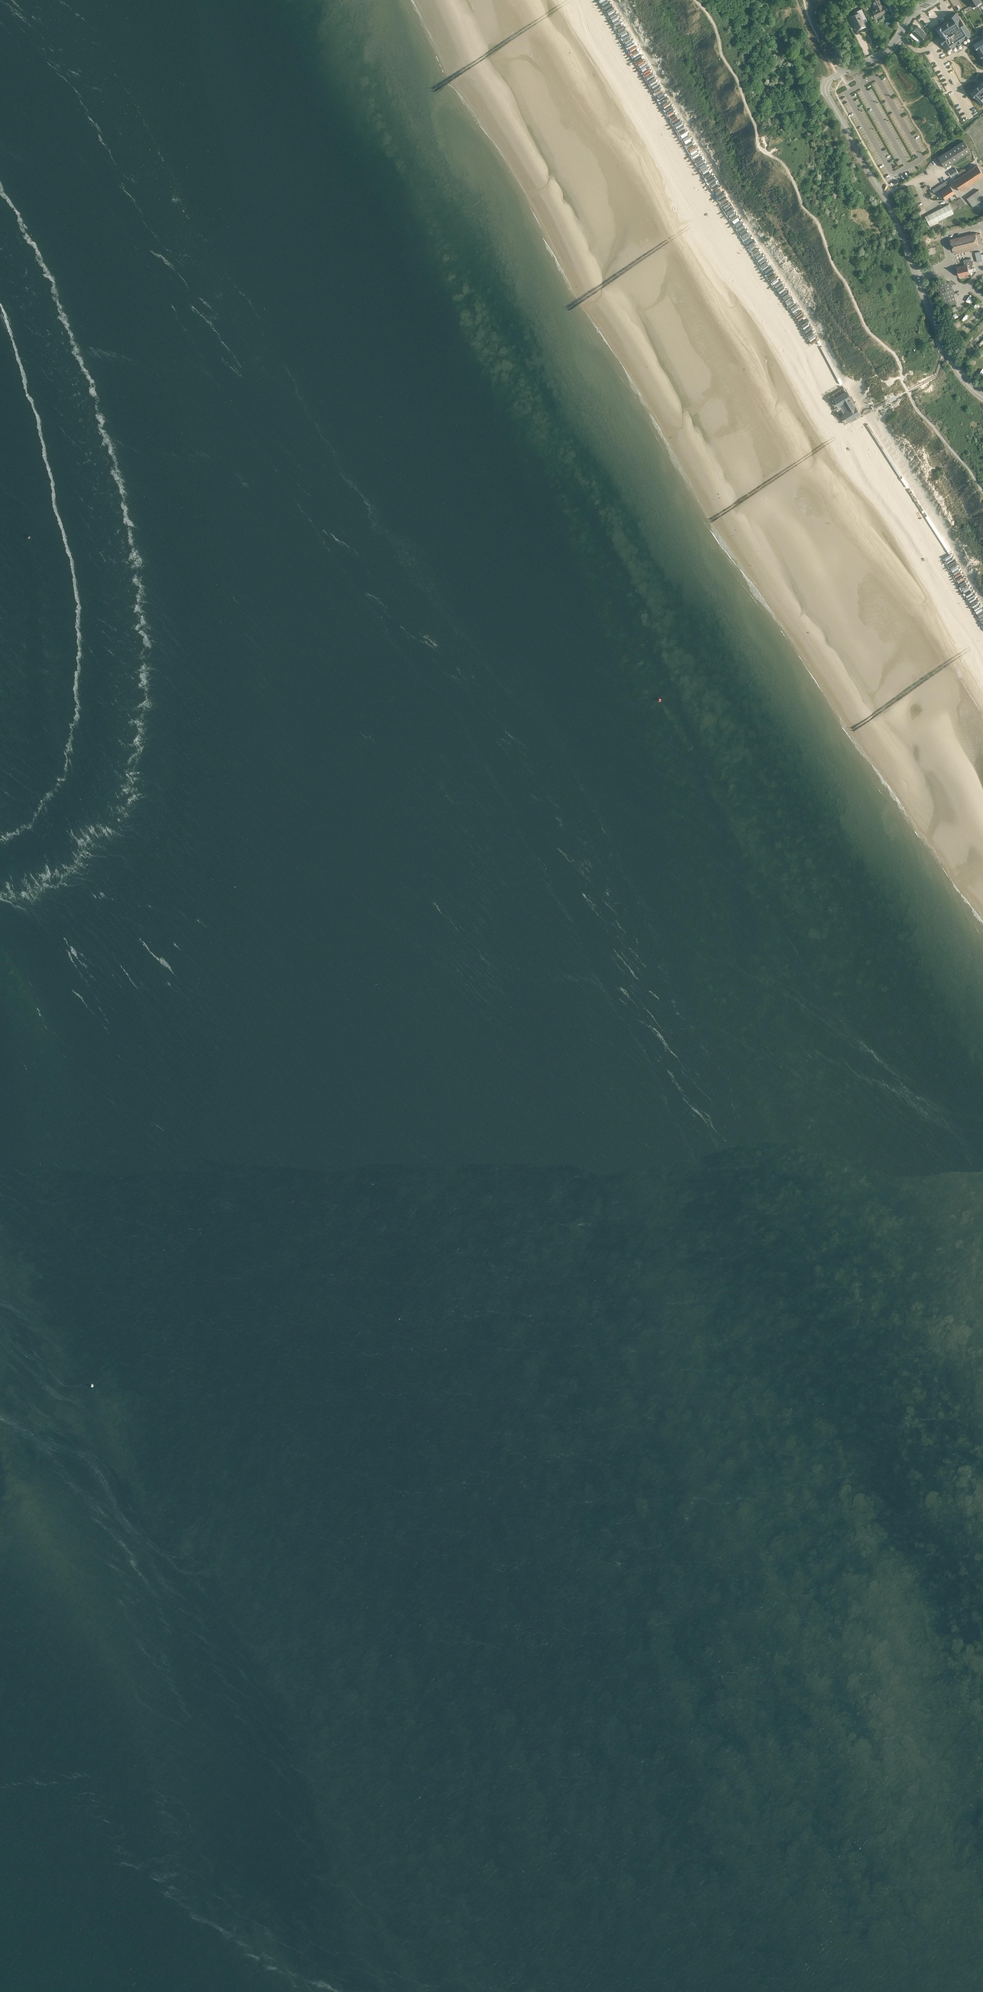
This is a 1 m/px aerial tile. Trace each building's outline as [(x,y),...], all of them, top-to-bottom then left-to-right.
[(888,11),(885,5),(882,6),(879,0),(872,0),(870,1),(873,6),(874,5),(876,9),(872,11),(874,16),(883,12),(884,13),(888,11)] [(861,27),(860,24),(867,21),(861,8),(854,12),(855,13),(848,17),(853,28),(856,26),(857,29),(861,27)] [(942,25),(936,29),(941,36),(938,38),(941,42),(940,44),(943,47),(945,51),(950,50),(953,47),(956,44),(959,44),(962,41),(964,39),(967,39),(970,35),(956,13),(949,18),(950,20),(948,20),(949,21),(943,24),(941,25),(942,25)] [(918,25),(913,30),(911,32),(921,40),(927,34),(918,25)] [(974,43),(978,49),(976,50),(978,52),(980,51),(982,57),(982,38),(974,43)] [(970,92),(974,97),(978,101),(982,97),(982,79),(981,81),(979,82),(980,83),(978,85),(979,86),(975,90),(973,88),(970,92)] [(970,151),(963,140),(938,157),(944,167),(970,151)] [(977,164),(953,180),(960,191),(982,175),(982,174),(977,164)] [(946,180),(932,189),(934,192),(948,183),(946,180)] [(954,193),(949,185),(940,191),(945,199),(954,193)] [(978,189),(966,198),(972,207),(982,199),(982,196),(978,189)] [(948,204),(924,215),(928,224),(953,213),(948,204)] [(975,249),(974,246),(978,245),(978,244),(981,243),(979,235),(976,236),(976,233),(950,239),(953,251),(955,250),(956,253),(975,249)] [(964,264),(957,266),(959,276),(970,273),(969,272),(975,270),(974,267),(973,267),(972,264),(974,264),(973,261),(972,262),(971,258),(963,260),(964,264)] [(950,281),(938,285),(939,290),(940,289),(943,298),(946,306),(956,302),(951,287),(951,286),(952,285),(950,281)] [(846,391),(834,397),(839,405),(842,402),(847,411),(843,413),(848,420),(859,413),(846,391)]
